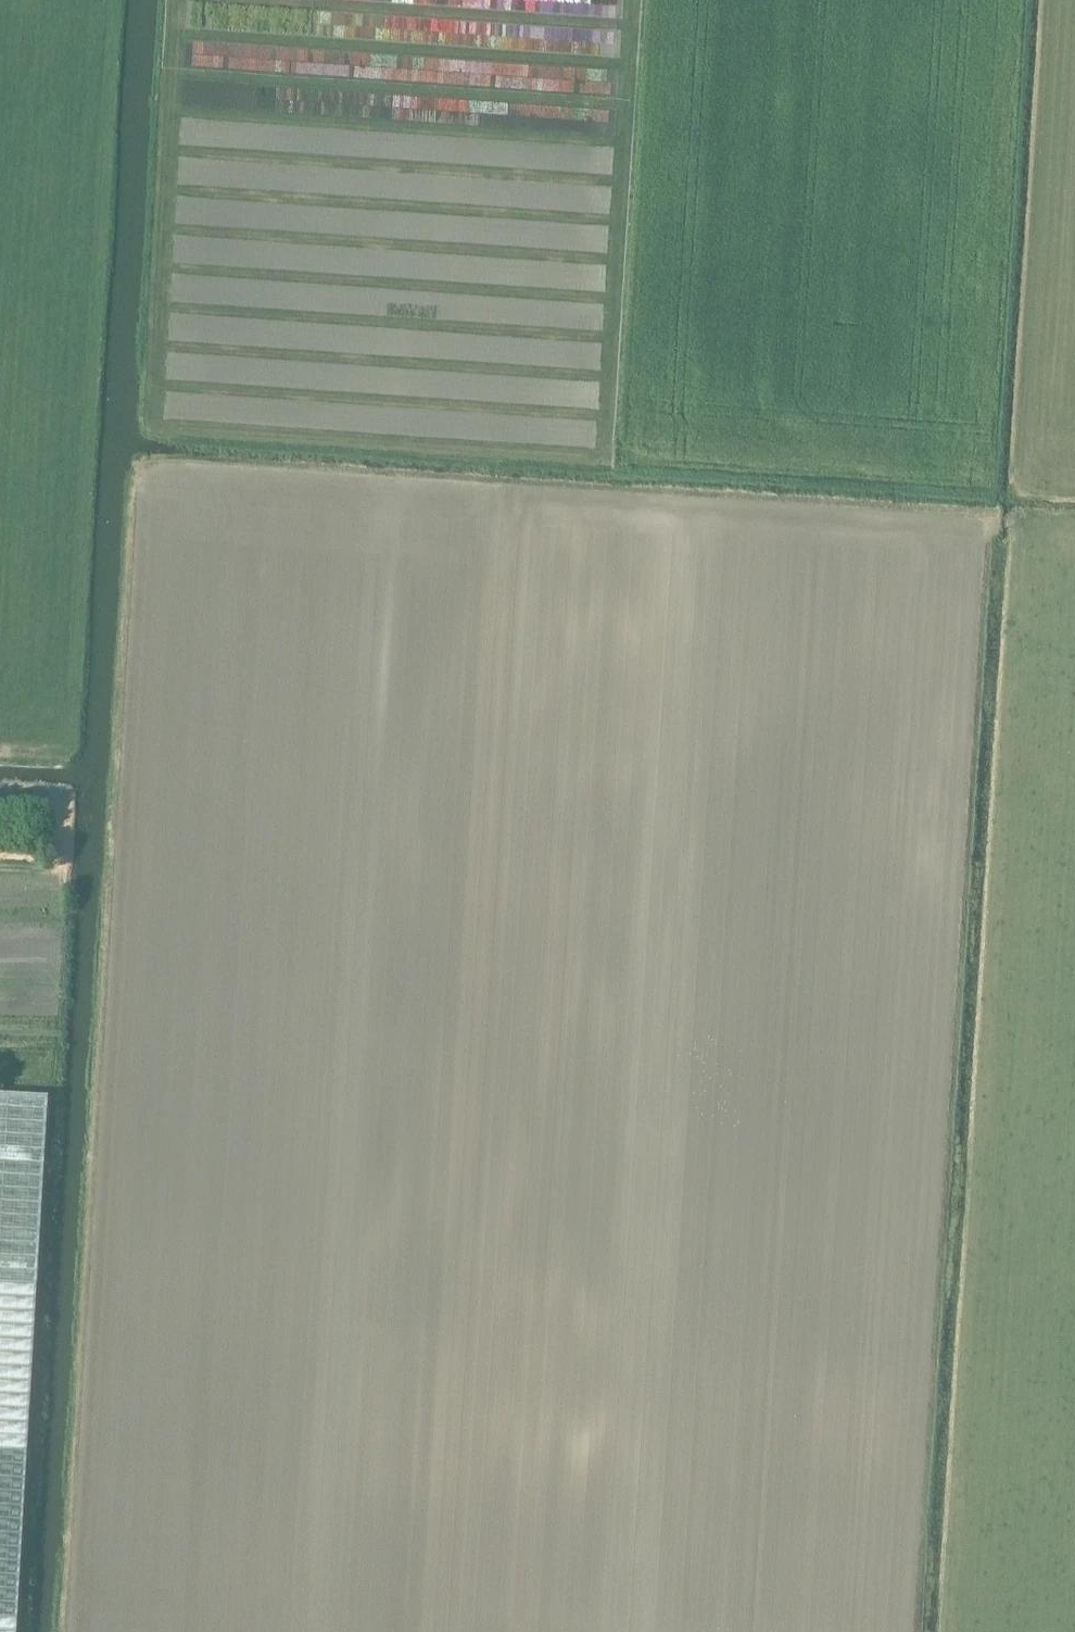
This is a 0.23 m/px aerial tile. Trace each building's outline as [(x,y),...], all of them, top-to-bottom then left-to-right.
[(17,1618),(28,1423),(38,1271),(48,1096),(0,1093),(0,1631),(16,1631),(17,1618)]
